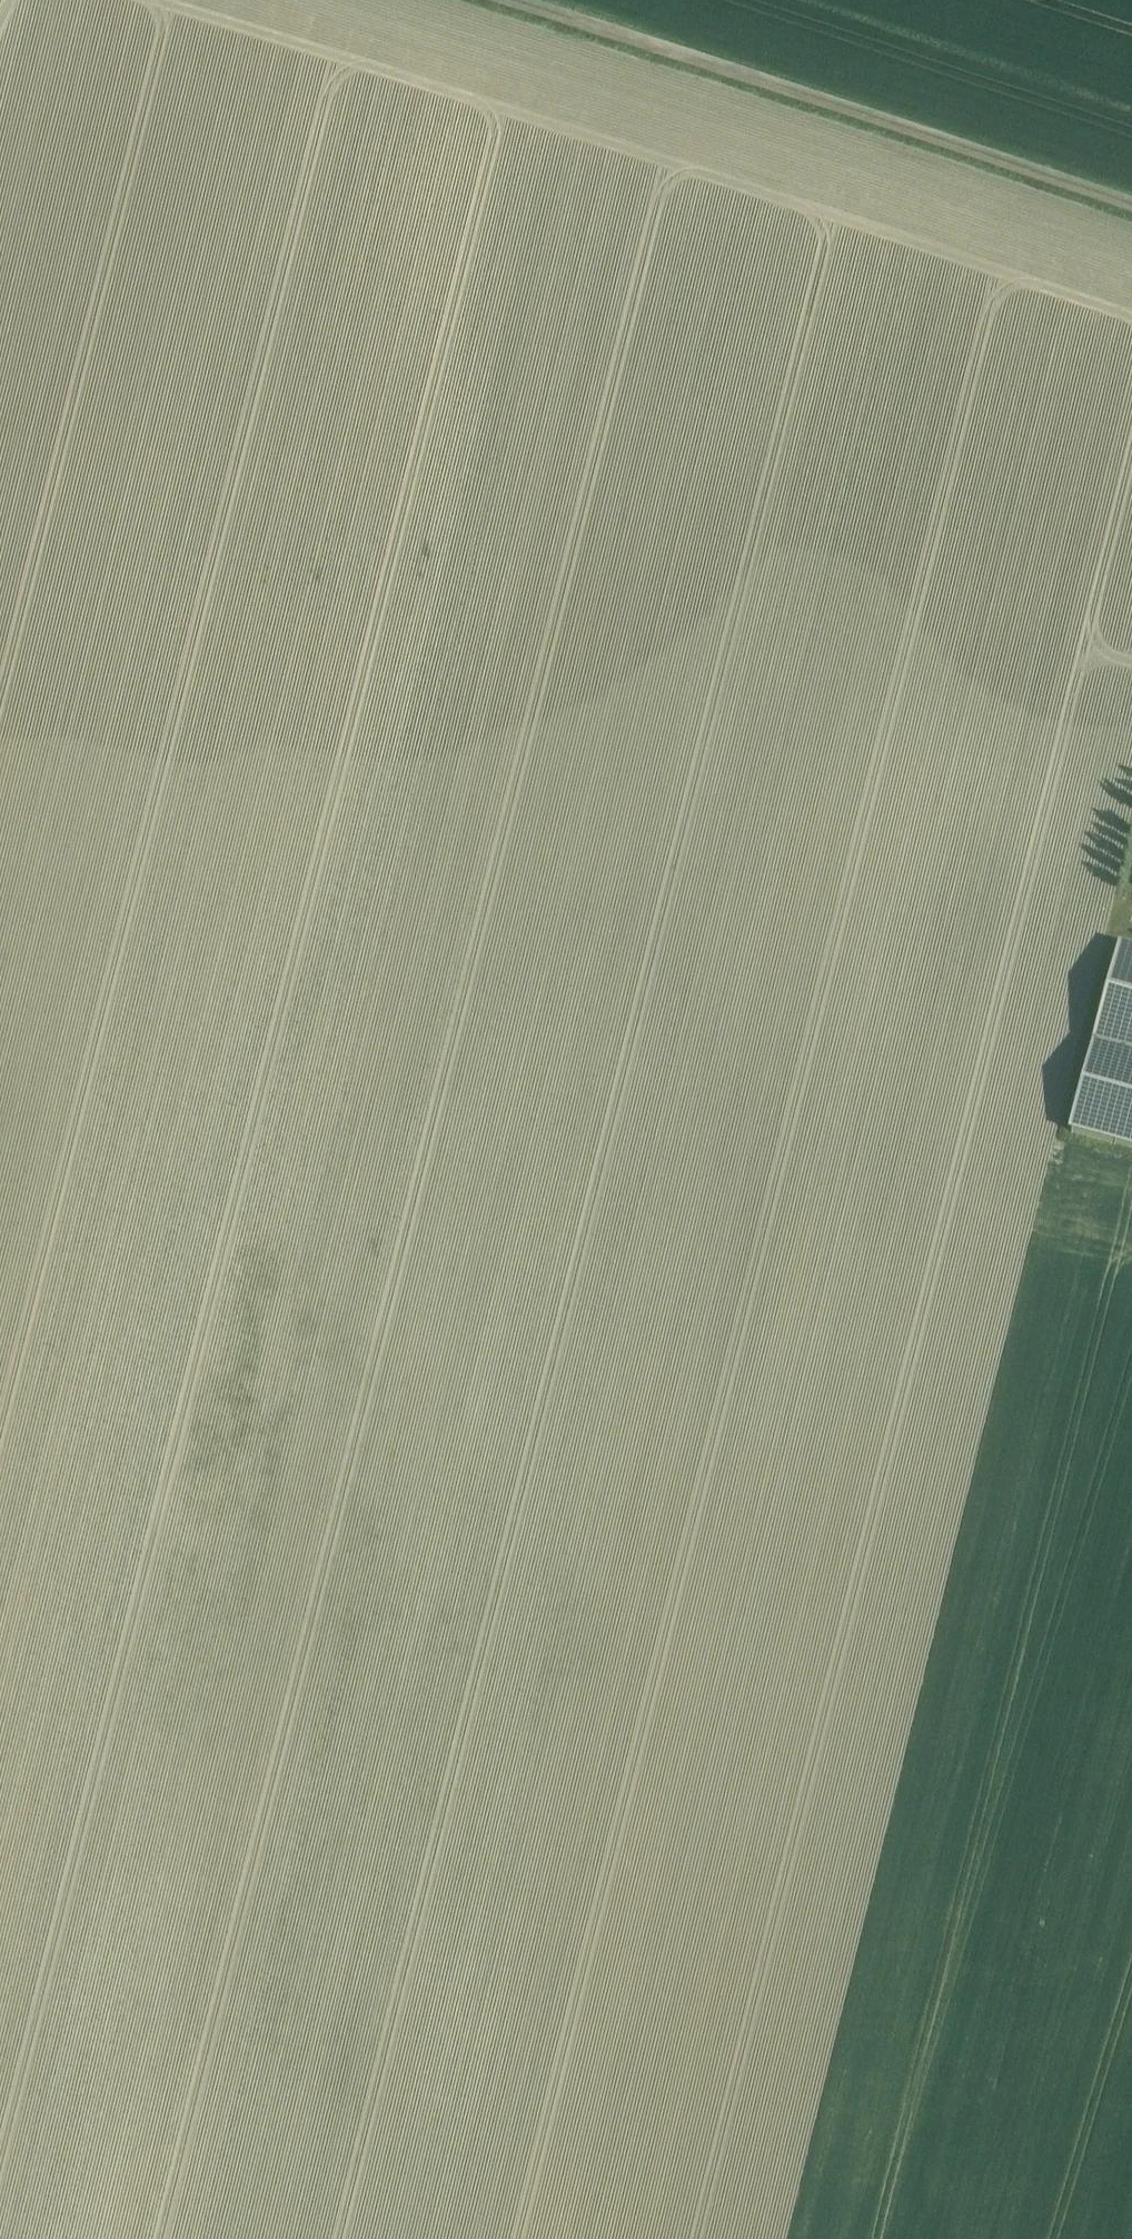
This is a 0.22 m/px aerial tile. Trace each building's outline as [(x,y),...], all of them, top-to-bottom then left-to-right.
[(1119,946),(1068,1132),(1131,1149),(1131,950),(1119,946)]
